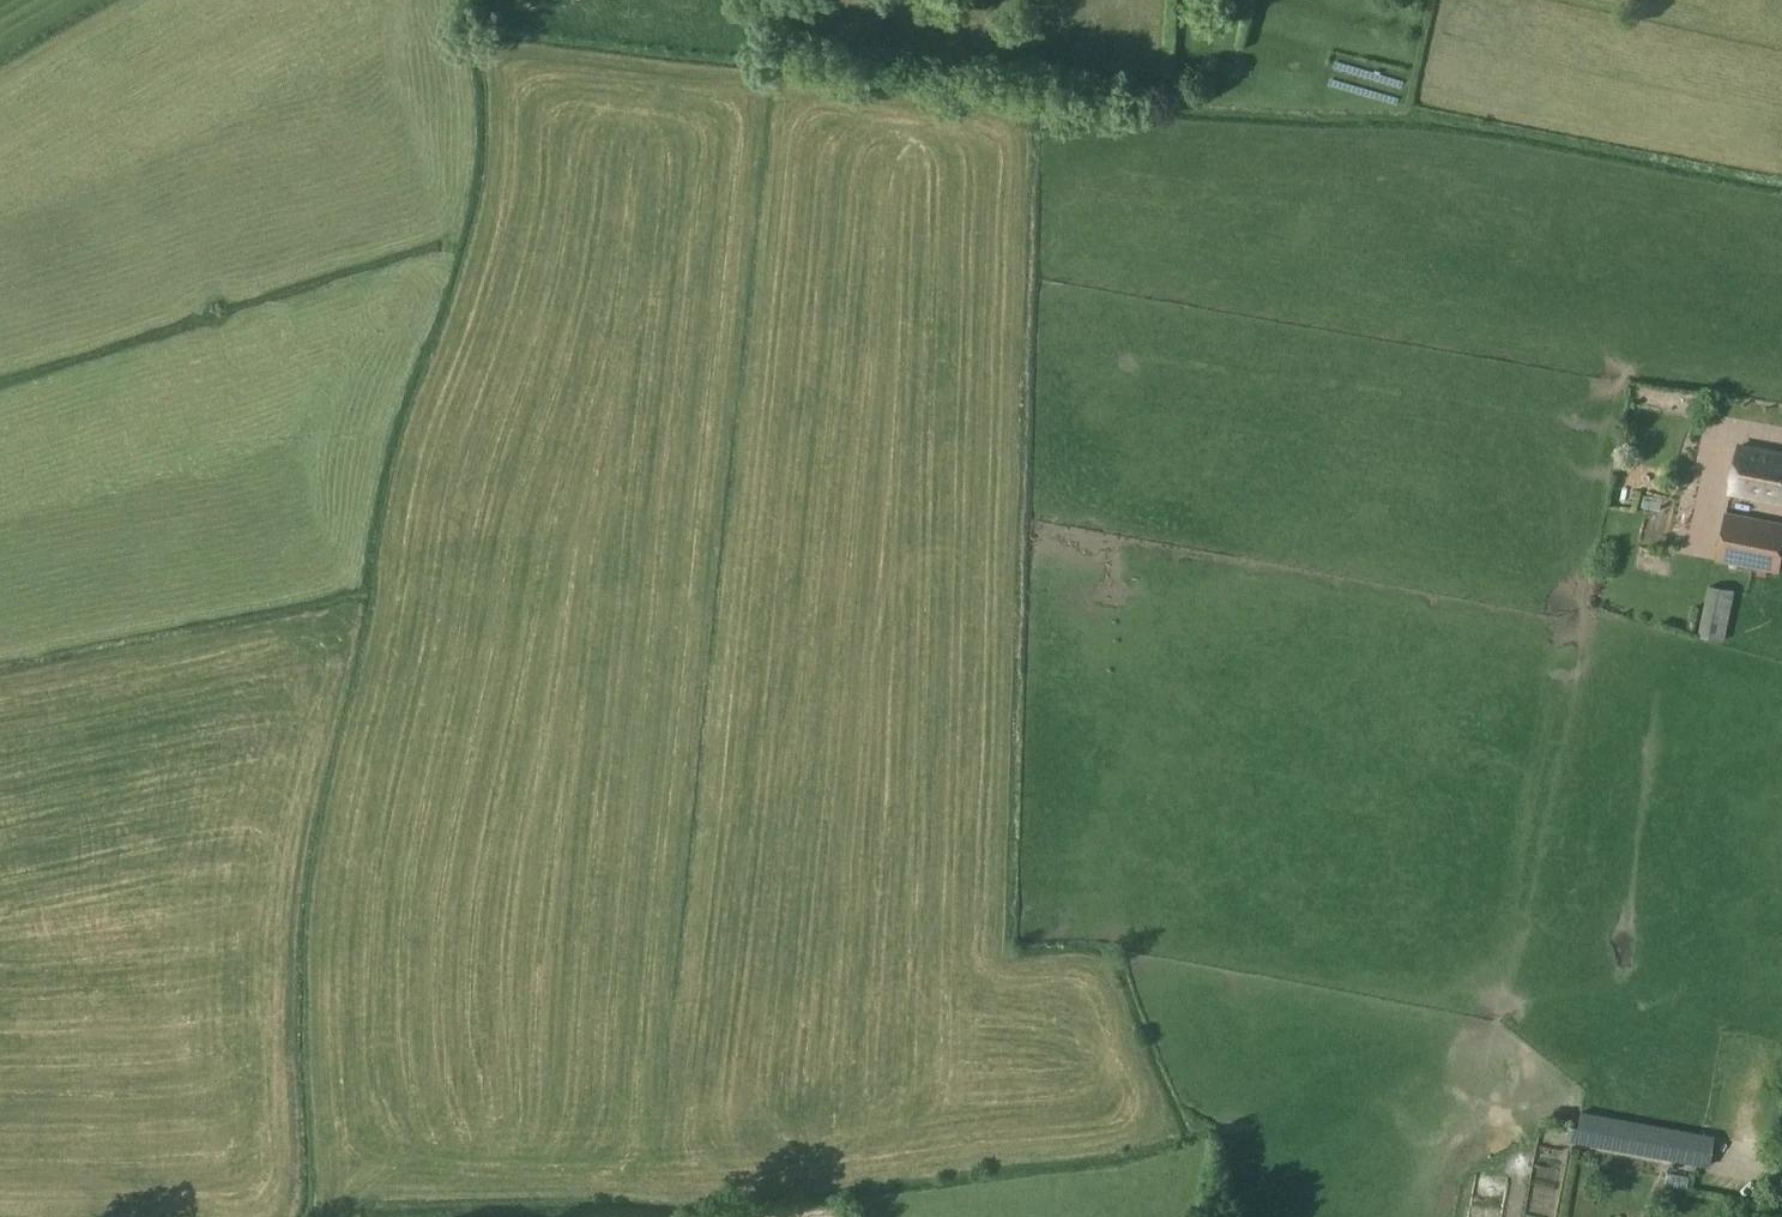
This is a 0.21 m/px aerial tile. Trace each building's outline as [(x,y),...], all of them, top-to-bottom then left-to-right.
[(1740,445),(1732,493),(1781,502),(1781,453),(1740,445)] [(1624,503),(1627,485),(1609,483),(1607,501),(1624,503)] [(1781,559),(1781,526),(1728,515),(1720,566),(1780,575),(1781,559)] [(1710,585),(1704,610),(1728,615),(1733,590),(1710,585)] [(1712,1136),(1582,1112),(1580,1128),(1569,1126),(1566,1141),(1706,1167),(1712,1136)] [(1543,1136),(1562,1139),(1564,1123),(1546,1120),(1543,1136)] [(1478,1170),(1477,1180),(1500,1183),(1501,1172),(1478,1170)]
